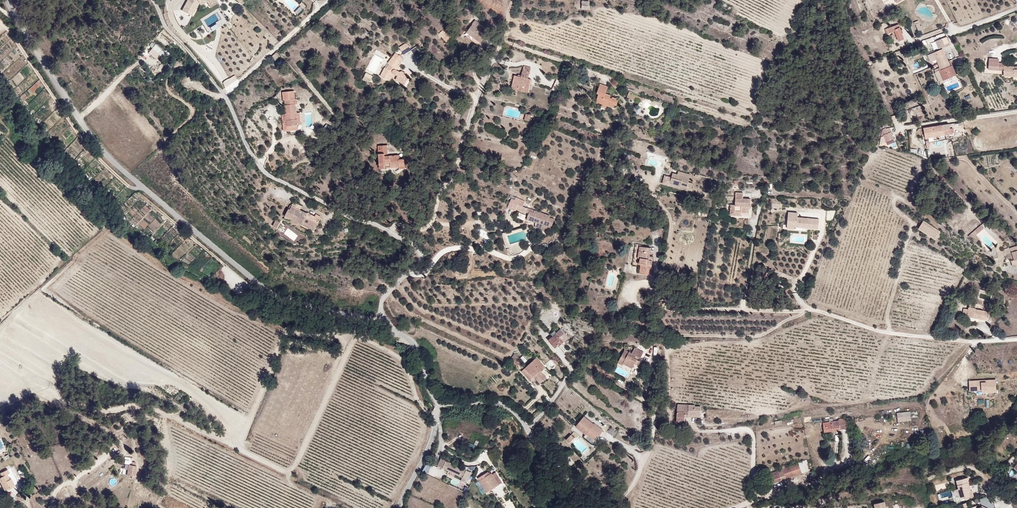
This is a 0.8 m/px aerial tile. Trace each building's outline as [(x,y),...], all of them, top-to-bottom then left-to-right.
[(181,10),(192,16),(199,3),(200,4),(207,1),(210,7),(217,3),(215,0),(187,0),(181,10)] [(592,1),(588,0),(584,0),(583,9),(590,11),(592,1)] [(488,31),(481,26),(484,22),(479,18),(471,30),(481,37),(482,35),(486,38),(490,33),(488,31)] [(918,20),(914,22),(918,32),(923,29),(918,20)] [(488,31),(491,27),(484,22),(481,26),(488,31)] [(902,39),(896,24),(883,29),(885,34),(892,31),(896,41),(902,39)] [(951,42),(948,36),(942,38),(943,41),(945,41),(946,44),(951,42)] [(414,48),(410,41),(403,45),(407,52),(414,48)] [(933,41),(926,45),(930,51),(937,47),(933,41)] [(155,58),(160,53),(153,47),(148,53),(155,58)] [(949,59),(944,48),(936,51),(938,58),(940,63),(949,59)] [(280,59),(284,55),(280,50),(275,54),(280,59)] [(406,56),(399,51),(392,60),(394,63),(391,67),(389,65),(384,74),(393,79),(395,75),(408,82),(413,73),(407,71),(407,69),(402,69),(401,68),(401,67),(402,65),(401,61),(406,56)] [(949,59),(940,63),(942,66),(942,68),(937,71),(941,82),(947,80),(946,78),(957,74),(954,66),(952,66),(950,60),(949,59)] [(1012,69),(1013,66),(1003,65),(1003,63),(998,63),(998,59),(989,59),(989,70),(1003,71),(1003,76),(1016,77),(1016,70),(1012,69)] [(377,74),(370,70),(366,77),(370,80),(371,78),(374,79),(377,74)] [(529,93),(535,81),(528,78),(522,74),(518,72),(512,84),(529,93)] [(222,82),(225,87),(238,80),(235,75),(222,82)] [(564,81),(558,78),(553,89),(559,91),(564,81)] [(621,101),(618,100),(619,97),(614,96),(613,98),(611,97),(612,93),(608,92),(609,89),(600,87),(599,90),(602,92),(601,94),(598,102),(616,108),(617,106),(619,106),(621,101)] [(301,101),(301,97),(299,97),(298,89),(287,89),(287,97),(288,97),(289,113),(290,123),(301,123),(301,117),(299,117),(299,111),(300,111),(299,101),(301,101)] [(636,99),(638,93),(632,91),(629,97),(636,99)] [(644,102),(646,96),(638,93),(636,99),(644,102)] [(290,123),(289,113),(286,114),(287,128),(301,127),(301,123),(290,123)] [(950,121),(924,125),(927,141),(931,140),(930,137),(939,135),(939,132),(955,130),(954,125),(951,125),(950,121)] [(888,139),(895,136),(890,125),(883,128),(888,139)] [(78,138),(64,150),(68,155),(82,144),(78,138)] [(950,144),(944,145),(945,157),(952,156),(950,144)] [(399,158),(399,154),(389,154),(379,154),(379,165),(400,165),(400,168),(405,168),(405,158),(399,158)] [(863,171),(866,164),(861,162),(858,168),(863,171)] [(674,166),(670,180),(680,183),(681,182),(687,184),(691,170),(679,166),(679,167),(674,166)] [(753,205),(754,196),(746,195),(746,189),(739,189),(738,202),(734,201),(733,212),(744,212),(744,209),(749,209),(749,205),(753,205)] [(524,204),(526,199),(517,195),(515,197),(512,196),(508,205),(515,209),(516,207),(524,211),(527,205),(524,204)] [(288,216),(317,232),(325,218),(320,216),(319,217),(312,214),(311,215),(303,211),(305,207),(297,203),(293,210),(292,209),(288,216)] [(550,213),(528,205),(526,210),(529,211),(527,217),(537,221),(536,225),(547,229),(548,226),(551,227),(555,216),(549,215),(550,213)] [(797,226),(797,224),(797,222),(810,222),(809,225),(822,225),(822,215),(813,215),(813,216),(810,216),(810,214),(800,214),(800,210),(791,209),(790,226),(797,226)] [(826,220),(833,221),(835,211),(828,210),(826,220)] [(941,231),(924,220),(918,228),(935,239),(941,231)] [(976,234),(984,228),(981,224),(968,235),(973,240),(975,242),(980,238),(976,234)] [(652,247),(653,242),(654,234),(648,233),(648,238),(640,237),(640,246),(641,246),(644,246),(643,261),(654,262),(656,247),(652,247)] [(1010,247),(1009,246),(1003,248),(1005,254),(1009,253),(1013,265),(1016,264),(1016,245),(1010,247)] [(962,315),(986,319),(988,310),(975,308),(976,303),(970,302),(969,308),(964,307),(962,315)] [(541,325),(546,321),(540,315),(536,319),(541,325)] [(559,330),(553,323),(547,328),(553,335),(559,330)] [(564,341),(557,333),(549,341),(554,348),(558,345),(559,347),(564,341)] [(517,358),(513,354),(510,359),(513,362),(512,363),(516,367),(518,365),(519,364),(516,360),(517,358)] [(635,366),(637,363),(644,366),(646,360),(636,355),(633,361),(626,358),(620,372),(626,375),(627,373),(633,375),(631,378),(634,379),(637,373),(640,374),(642,370),(635,366)] [(545,368),(535,358),(519,371),(528,381),(534,376),(540,382),(546,377),(545,375),(541,377),(538,374),(541,371),(545,368)] [(997,393),(996,379),(969,381),(969,392),(976,392),(976,394),(997,393)] [(180,401),(185,397),(181,392),(176,396),(180,401)] [(685,421),(685,417),(701,417),(701,406),(695,406),(695,404),(678,404),(677,421),(685,421)] [(911,412),(897,412),(897,422),(911,421),(911,412)] [(605,432),(597,425),(595,425),(586,417),(580,424),(589,433),(588,435),(594,441),(599,436),(600,438),(605,432)] [(849,430),(847,418),(834,420),(834,422),(819,424),(820,434),(829,432),(849,430)] [(589,433),(580,424),(576,428),(586,437),(588,435),(589,433)] [(611,427),(607,432),(614,437),(618,432),(611,427)] [(830,441),(829,432),(820,434),(821,443),(830,441)] [(570,444),(575,439),(572,436),(567,441),(570,444)] [(2,461),(10,456),(0,437),(0,457),(2,461)] [(444,456),(441,463),(471,477),(475,470),(444,456)] [(802,472),(798,461),(785,466),(782,467),(786,477),(802,472)] [(137,475),(139,464),(130,463),(129,473),(137,475)] [(786,477),(782,467),(769,471),(773,482),(786,477)] [(16,484),(12,477),(11,478),(8,473),(12,471),(10,468),(2,472),(4,476),(0,478),(7,489),(16,484)] [(496,469),(484,478),(489,486),(494,482),(496,486),(497,486),(504,482),(496,469)] [(20,482),(13,470),(12,471),(8,473),(11,478),(12,477),(16,484),(20,482)] [(959,489),(957,490),(960,499),(965,497),(966,500),(971,499),(969,492),(971,492),(969,483),(968,478),(957,481),(959,489)] [(5,489),(0,492),(0,499),(1,501),(8,497),(5,489)]
